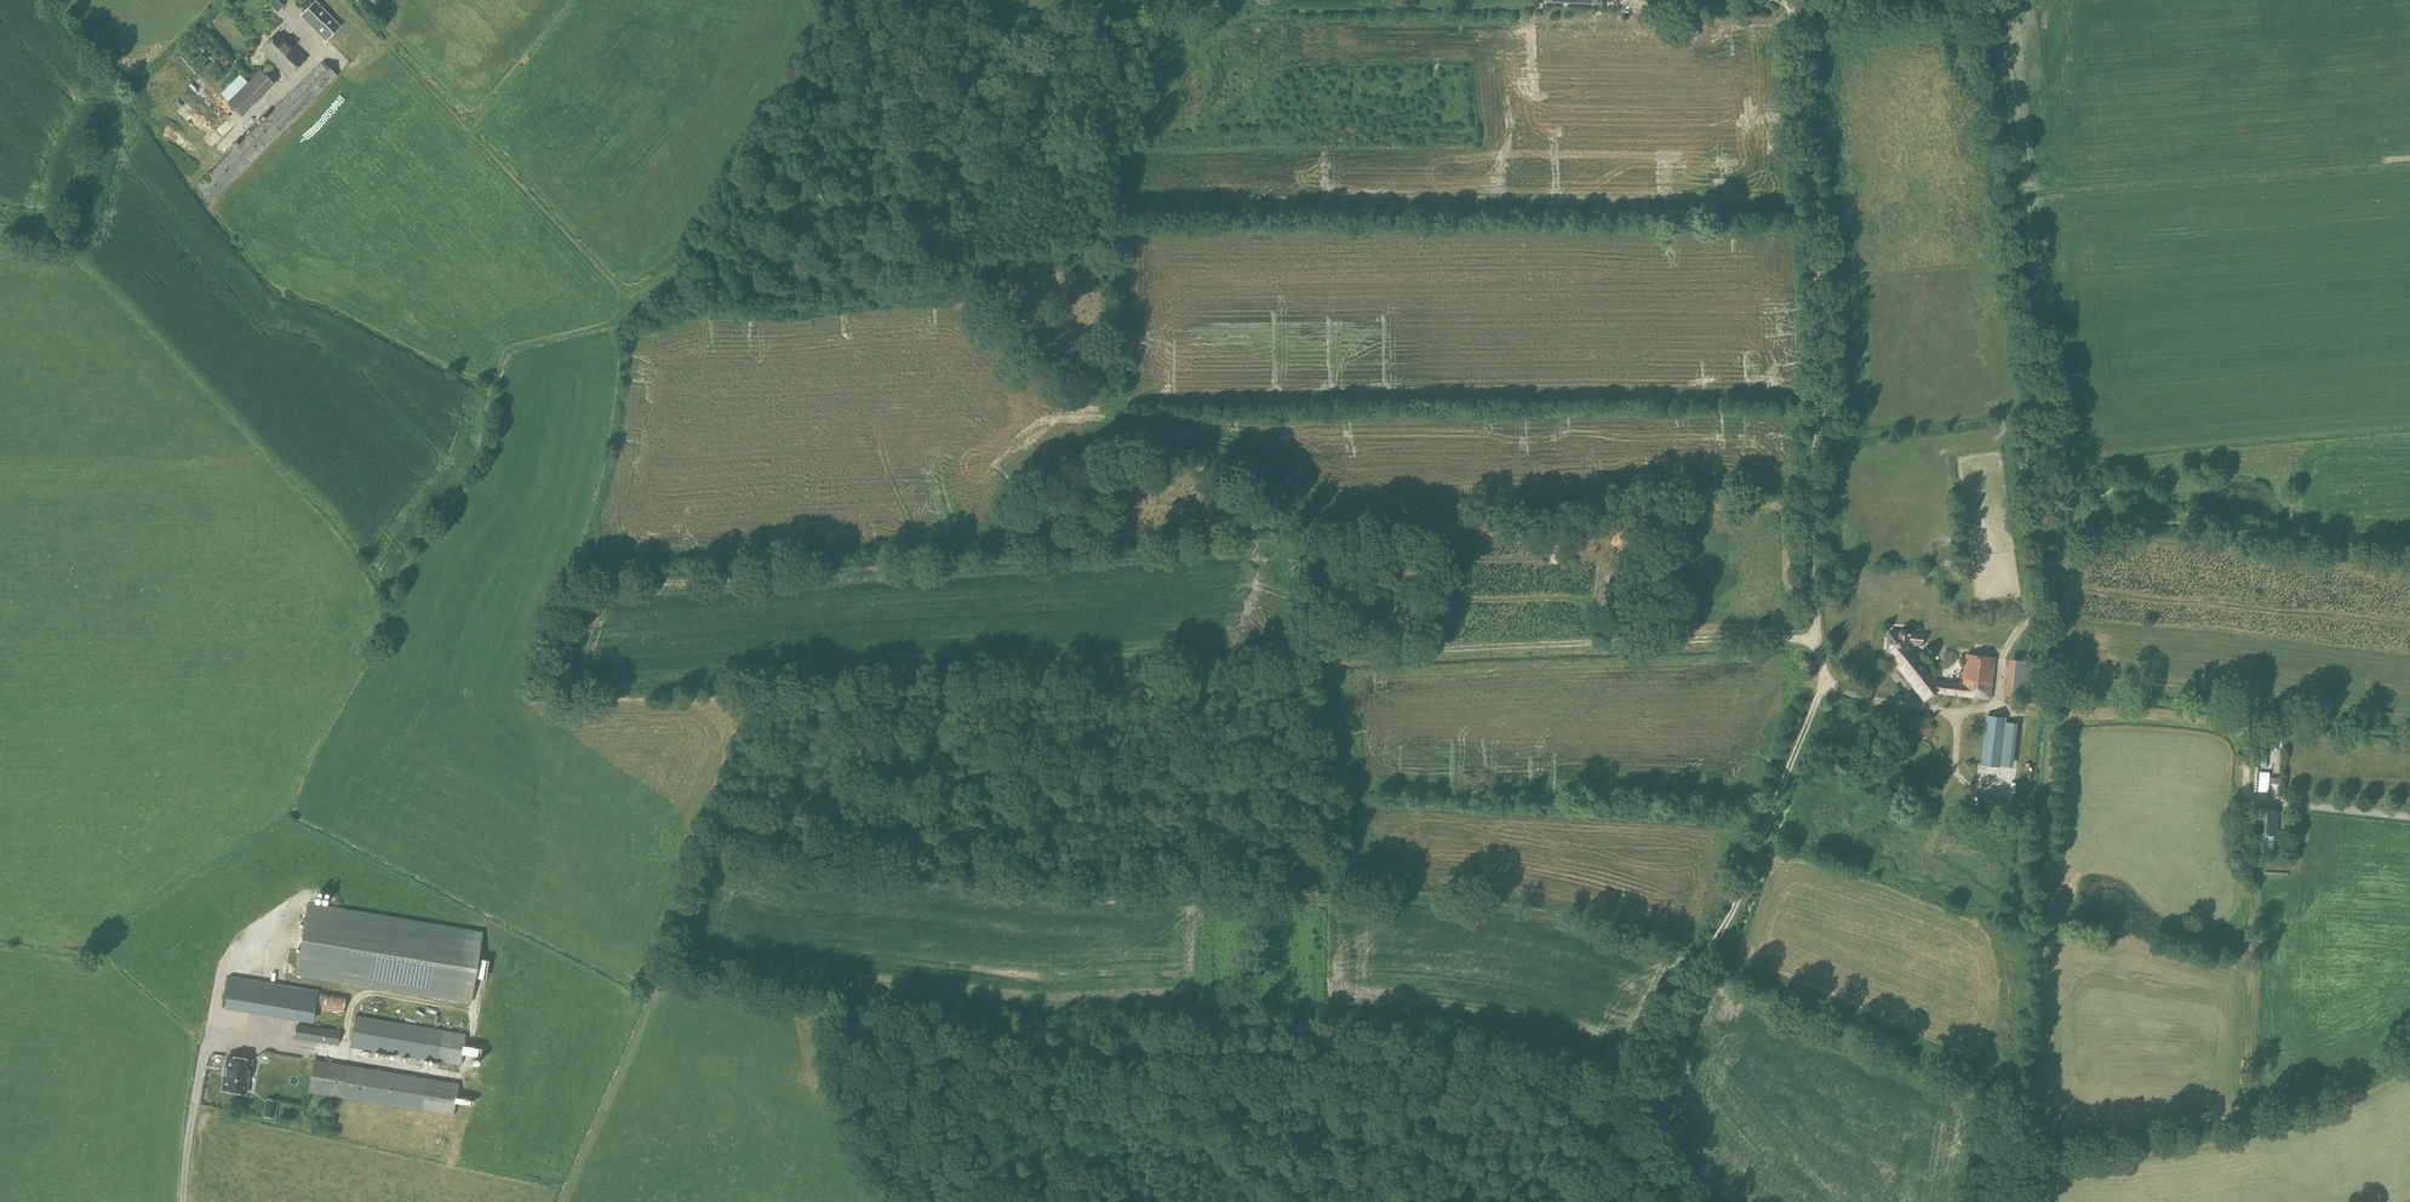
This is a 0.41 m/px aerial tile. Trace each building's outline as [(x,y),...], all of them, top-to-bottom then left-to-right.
[(318,14),(320,12),(314,6),(303,16),(328,44),(338,36),(318,14)] [(289,77),(306,59),(278,32),(261,50),(289,77)] [(212,201),(338,76),(323,61),(197,187),(212,201)] [(242,116),(275,84),(261,70),(247,83),(228,102),(242,116)] [(220,94),(228,102),(247,83),(240,75),(220,94)] [(185,121),(192,115),(186,108),(179,115),(185,121)] [(201,134),(205,149),(226,143),(222,128),(201,134)] [(1903,635),(1900,631),(1892,630),(1887,657),(1890,658),(1926,701),(1935,693),(1991,700),(1996,657),(1966,654),(1962,683),(1938,682),(1912,650),(1912,644),(1923,645),(1924,635),(1909,633),(1903,635)] [(2036,664),(2015,661),(2011,697),(2032,700),(2036,664)] [(2016,722),(2006,720),(2006,718),(1989,716),(1983,763),(2011,766),(2016,722)] [(2255,761),(2255,780),(2259,780),(2258,789),(2269,790),(2269,778),(2277,779),(2278,762),(2255,761)] [(2279,809),(2255,808),(2253,834),(2278,837),(2279,809)] [(482,932),(307,904),(296,975),(470,1003),(482,932)] [(227,1028),(253,1032),(262,983),(236,979),(227,1028)] [(314,1021),(318,992),(279,985),(274,1014),(314,1021)] [(320,992),(317,1009),(343,1014),(346,996),(320,992)] [(481,1048),(464,1045),(466,1033),(355,1015),(350,1047),(437,1062),(461,1065),(463,1053),(480,1056),(481,1048)] [(338,1046),(340,1031),(297,1024),(294,1038),(338,1046)] [(222,1089),(246,1093),(251,1061),(228,1056),(226,1068),(223,1068),(223,1069),(226,1069),(225,1074),(222,1074),(225,1075),(222,1089)] [(314,1059),(308,1092),(341,1098),(422,1112),(453,1117),(459,1084),(428,1078),(346,1065),(314,1059)]
